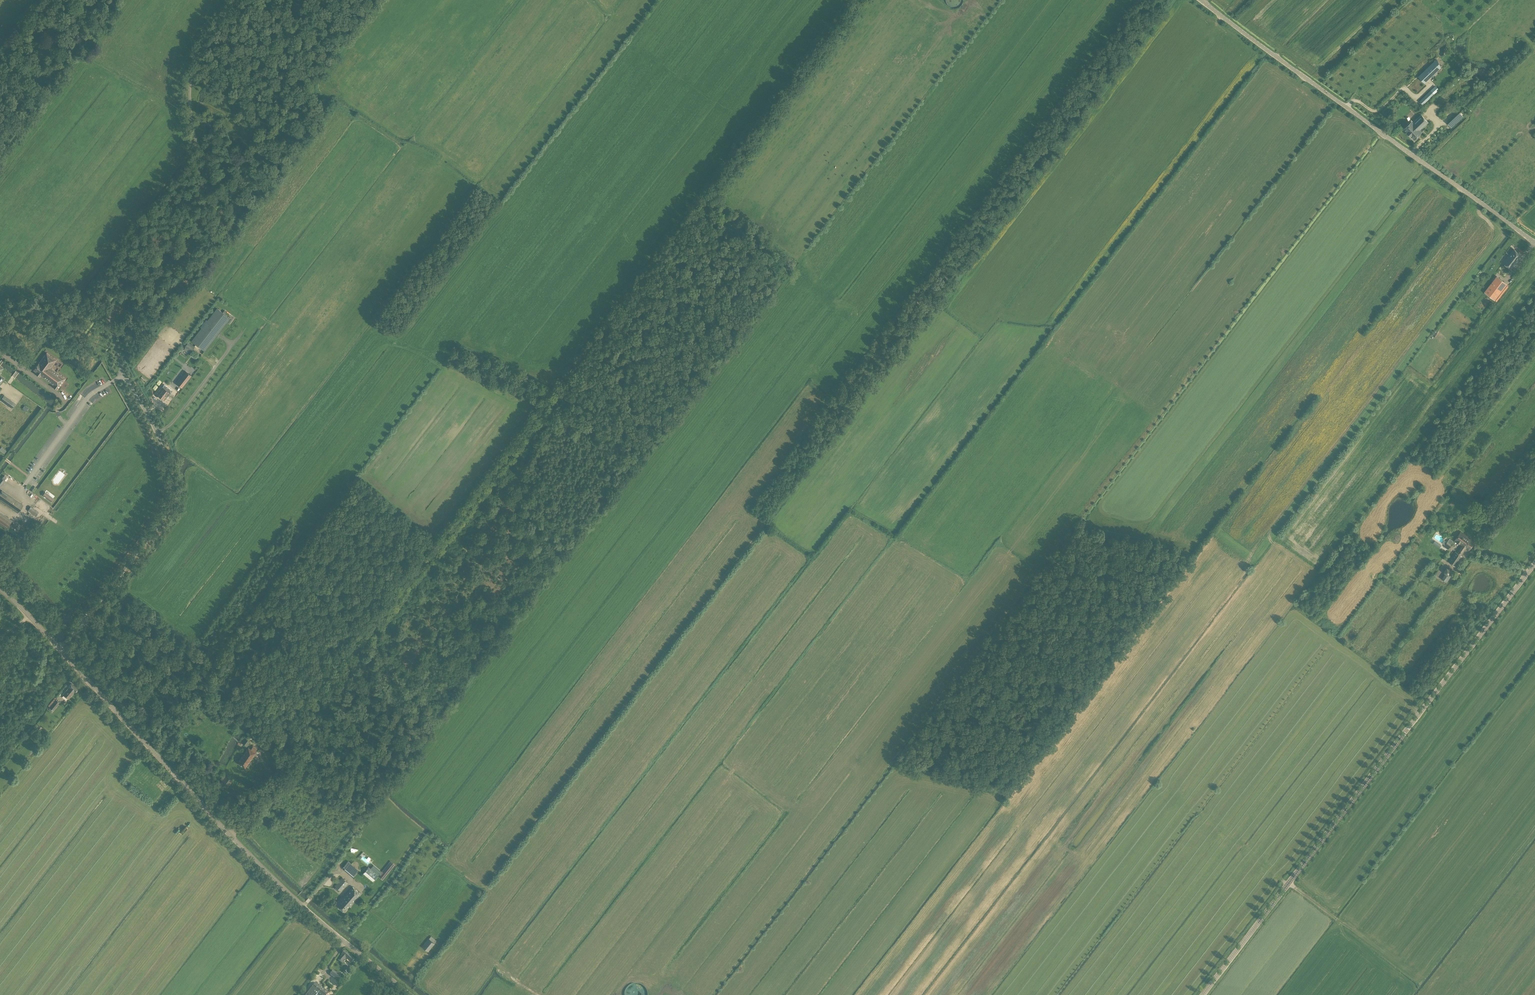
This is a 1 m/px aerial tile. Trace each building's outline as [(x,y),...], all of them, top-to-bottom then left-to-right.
[(1435,61),(1419,76),(1424,82),(1433,74),(1434,75),(1437,72),(1436,71),(1440,67),(1435,61)] [(1429,92),(1420,101),(1423,104),(1432,95),(1431,95),(1429,93),(1429,92)] [(1448,123),(1452,127),(1463,116),(1460,112),(1448,123)] [(1411,120),(1407,124),(1408,125),(1404,128),(1407,132),(1407,133),(1408,134),(1409,135),(1410,135),(1414,139),(1421,132),(1424,129),(1423,128),(1428,122),(1421,114),(1413,122),(1411,120)] [(1503,263),(1511,269),(1522,255),(1514,249),(1512,252),(1510,250),(1508,253),(1510,254),(1503,263)] [(1494,299),(1507,284),(1497,276),(1485,292),(1494,299)] [(217,308),(207,320),(206,320),(201,327),(202,328),(192,341),(205,351),(231,318),(217,308)] [(185,346),(191,351),(195,346),(189,342),(185,346)] [(33,370),(58,388),(66,378),(51,367),(56,360),(46,353),(33,370)] [(191,376),(185,371),(176,383),(182,388),(191,376)] [(164,400),(171,390),(164,384),(157,394),(164,400)] [(15,403),(9,399),(6,404),(12,408),(15,403)] [(35,503),(44,509),(48,503),(27,489),(26,491),(28,493),(28,494),(37,500),(35,503)] [(0,493),(0,500),(17,512),(23,505),(2,490),(0,493)] [(52,498),(44,492),(42,494),(50,501),(52,498)] [(31,507),(28,511),(35,516),(38,512),(31,507)] [(7,517),(2,525),(6,528),(12,520),(7,517)] [(1455,551),(1448,561),(1455,566),(1463,556),(1461,555),(1466,548),(1469,550),(1475,541),(1461,531),(1454,540),(1462,545),(1457,552),(1455,551)] [(1444,547),(1448,550),(1454,541),(1449,538),(1444,547)] [(1443,579),(1449,581),(1454,570),(1447,566),(1444,571),(1446,572),(1443,579)] [(69,687),(63,694),(69,699),(74,692),(75,692),(78,688),(72,683),(68,687),(69,687)] [(55,699),(49,707),(53,711),(60,703),(58,701),(55,699)] [(248,747),(238,762),(245,767),(258,749),(254,746),(251,749),(248,747)] [(233,780),(226,776),(221,783),(227,788),(233,780)] [(389,863),(378,876),(383,879),(394,866),(389,863)] [(378,875),(368,867),(363,873),(373,881),(378,875)] [(348,882),(343,877),(335,886),(341,891),(348,882)] [(361,893),(353,886),(342,898),(343,899),(337,905),(345,911),(350,905),(361,893)] [(422,946),(428,951),(435,943),(429,938),(422,946)] [(338,960),(343,963),(347,959),(351,963),(354,959),(348,954),(345,952),(338,960)] [(338,980),(341,976),(333,971),(331,975),(338,980)] [(320,986),(316,983),(312,989),(311,988),(306,994),(313,994),(320,986)] [(647,985),(630,985),(630,994),(647,994),(647,985)] [(323,989),(320,986),(313,994),(318,994),(323,989)]
